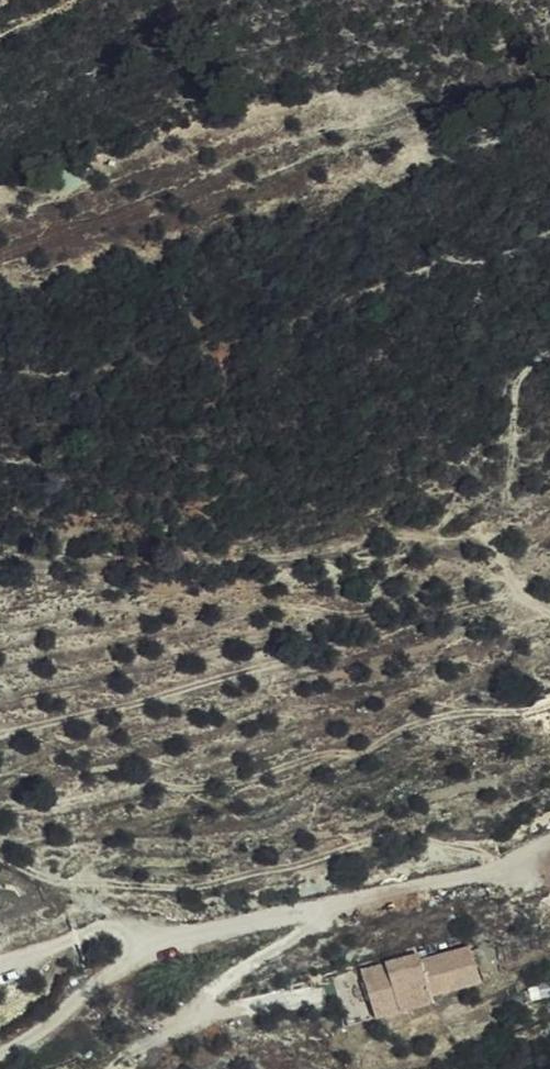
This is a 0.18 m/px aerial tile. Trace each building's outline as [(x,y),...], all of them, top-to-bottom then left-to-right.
[(362,969),(375,1017),(485,988),(472,940),(362,969)]
